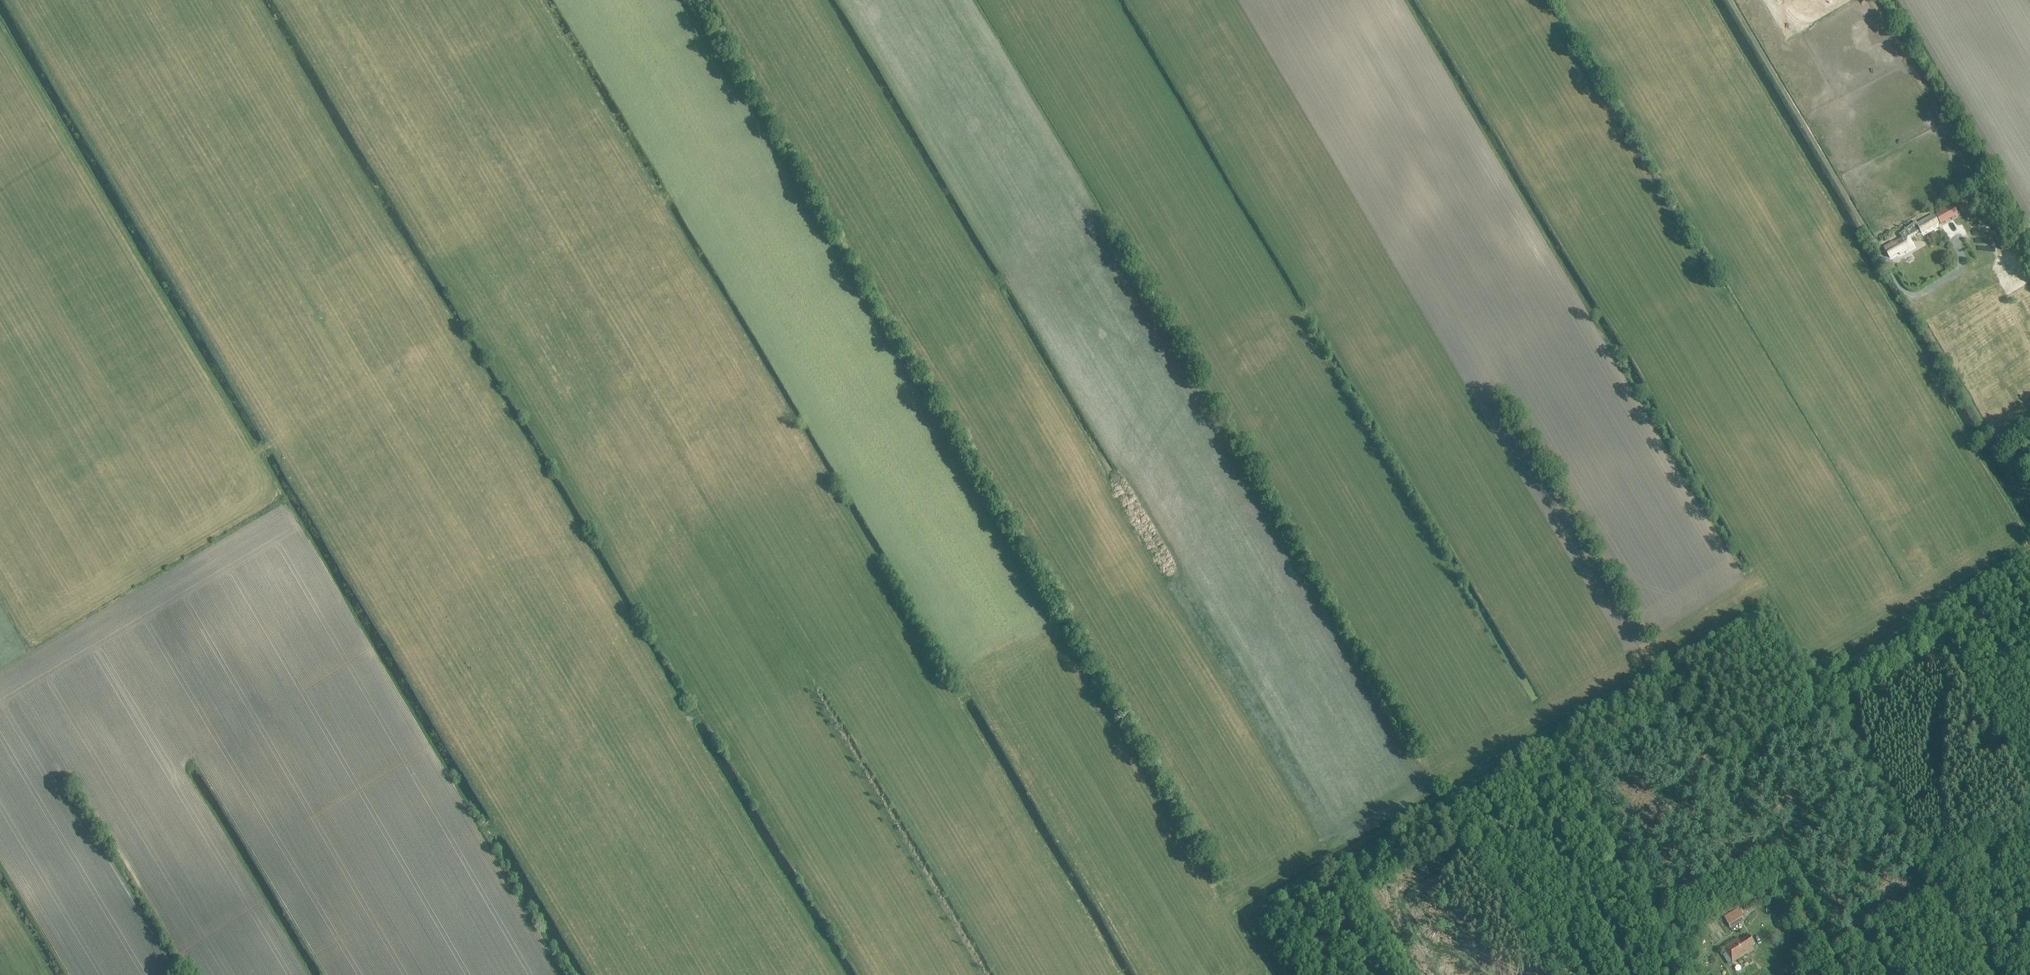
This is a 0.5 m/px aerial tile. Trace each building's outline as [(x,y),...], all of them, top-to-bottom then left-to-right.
[(1963,196),(1955,201),(1961,212),(1969,207),(1963,196)] [(1947,207),(1953,217),(1958,214),(1953,204),(1947,207)] [(1899,235),(1902,238),(1893,243),(1893,242),(1883,247),(1889,258),(1898,253),(1900,255),(1914,247),(1908,237),(1920,231),(1921,234),(1938,224),(1933,215),(1917,224),(1916,222),(1899,235)] [(1724,917),(1724,918),(1730,929),(1744,921),(1738,909),(1724,917)] [(1751,946),(1755,944),(1749,936),(1740,942),(1737,938),(1723,947),(1732,963),(1747,954),(1754,950),(1751,946)]
